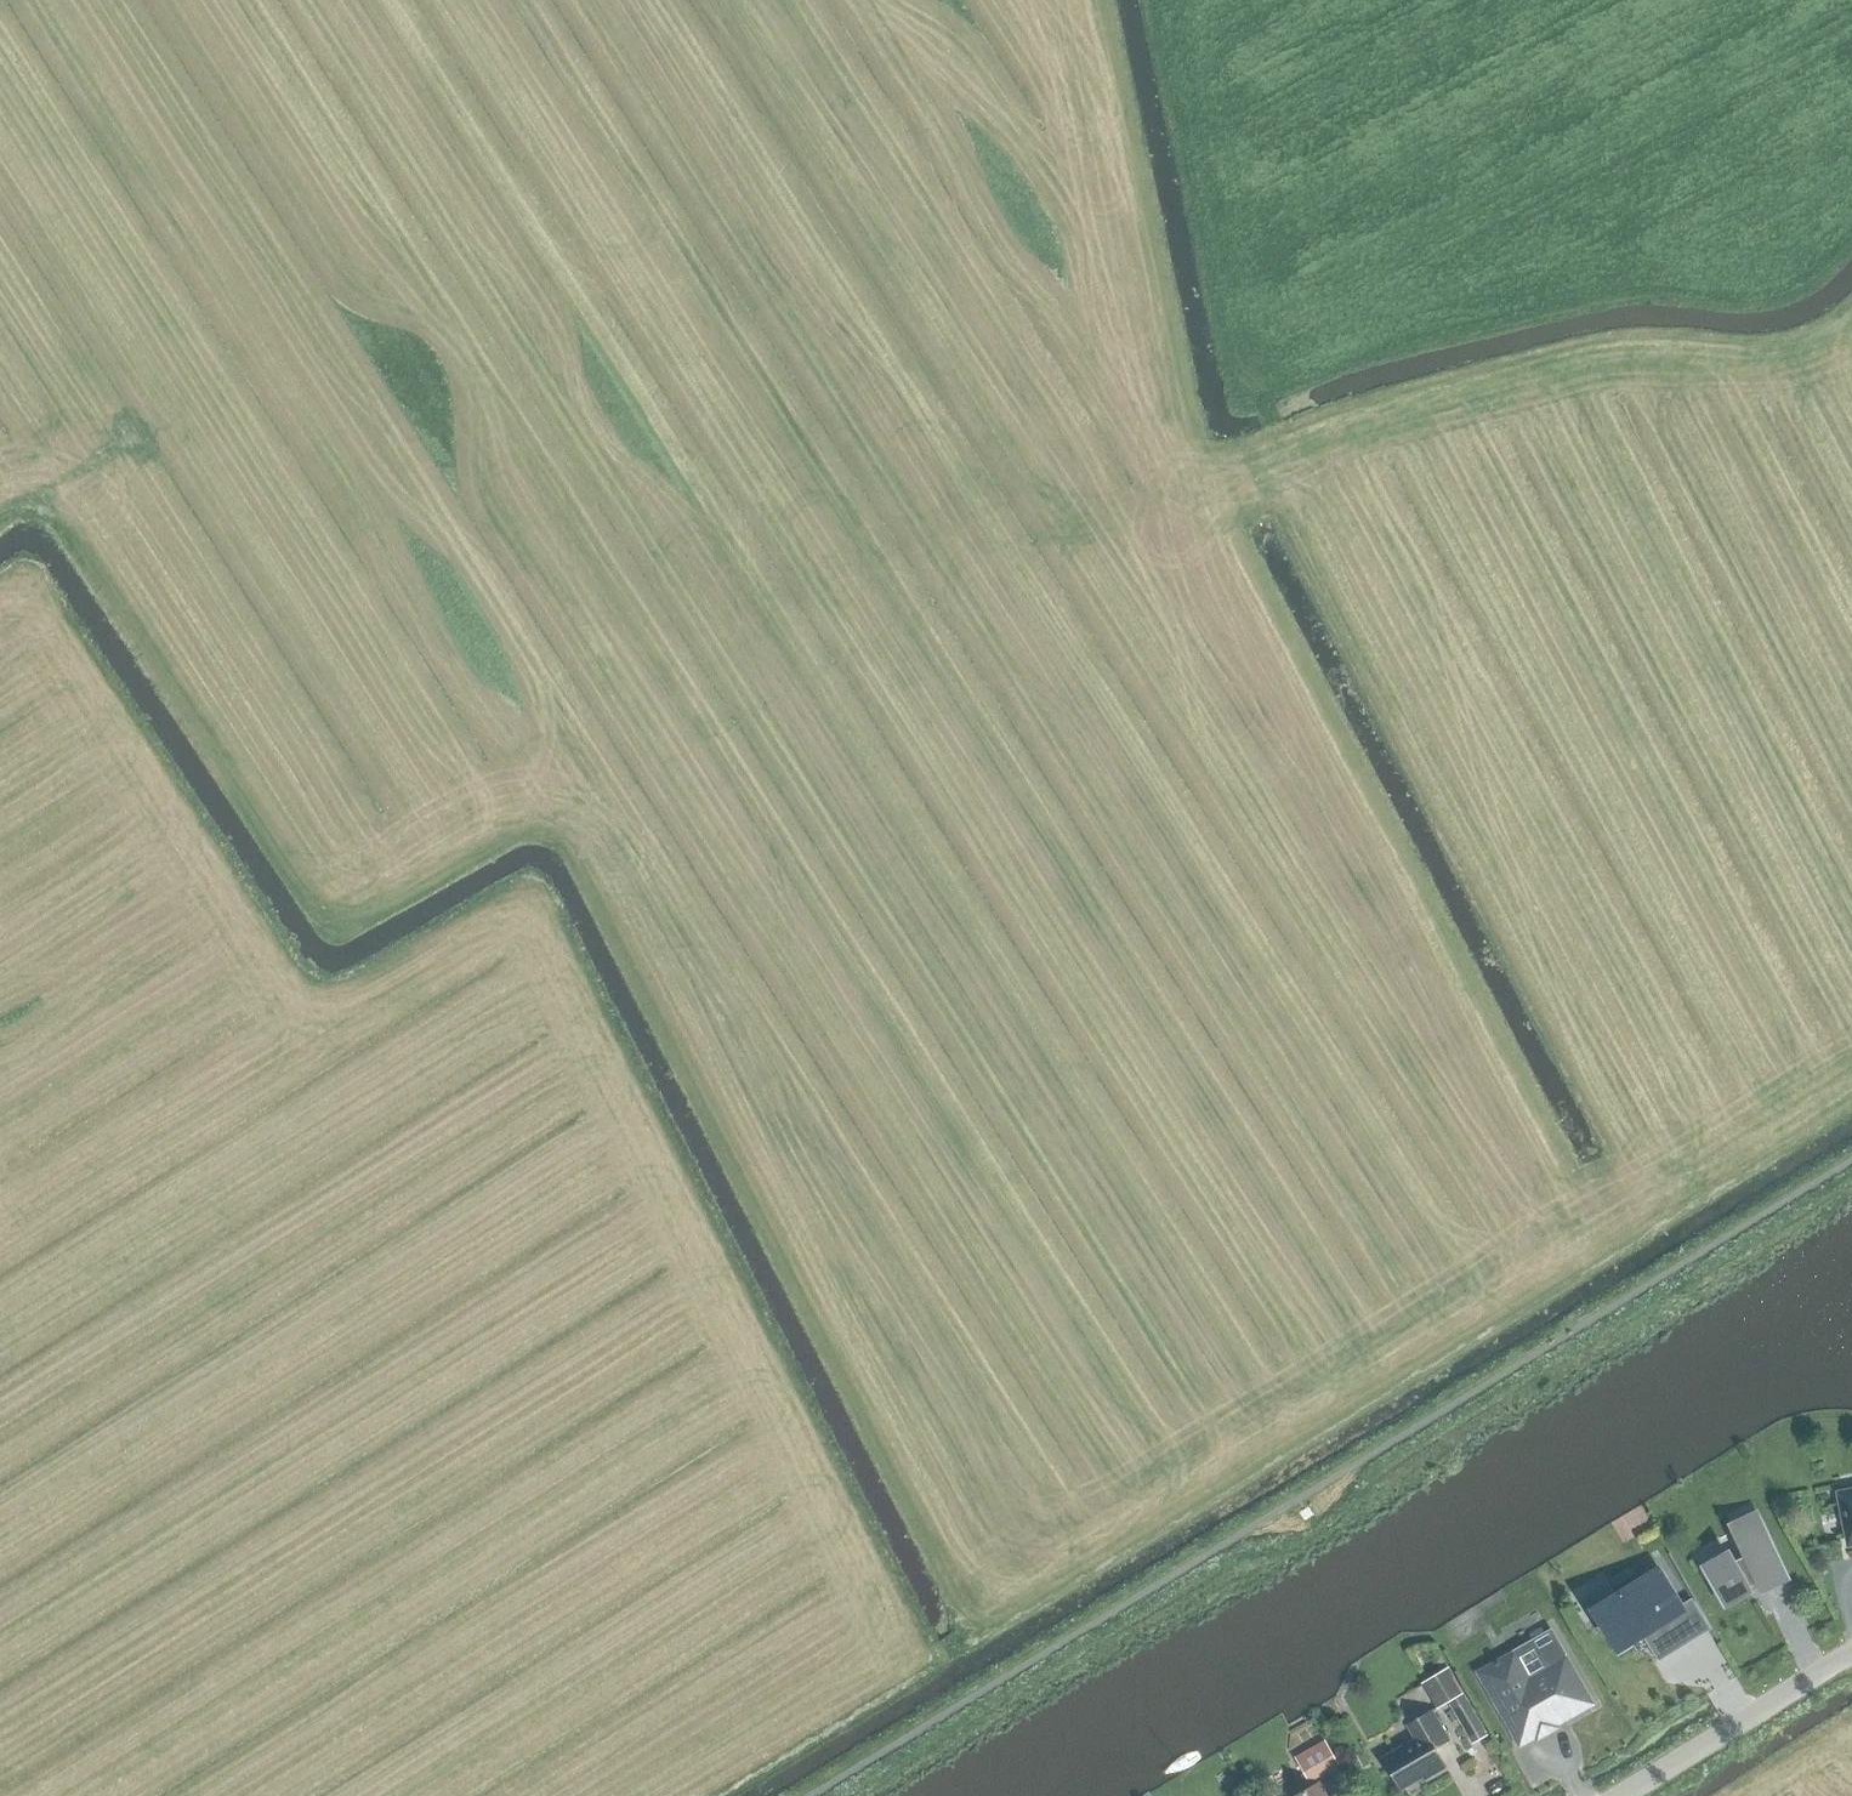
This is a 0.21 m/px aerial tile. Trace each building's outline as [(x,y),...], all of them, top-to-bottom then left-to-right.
[(1839,1493),(1848,1544),(1851,1543),(1851,1491),(1839,1493)] [(1787,1580),(1757,1515),(1732,1527),(1745,1555),(1732,1561),(1731,1558),(1707,1571),(1727,1606),(1750,1593),(1747,1588),(1758,1582),(1762,1591),(1787,1580)] [(1682,1610),(1656,1569),(1638,1580),(1634,1574),(1613,1588),(1616,1594),(1594,1608),(1619,1649),(1642,1635),(1651,1649),(1672,1636),(1663,1622),(1682,1610)] [(1671,1684),(1729,1660),(1714,1625),(1657,1649),(1671,1684)] [(1591,1703),(1565,1657),(1551,1631),(1499,1661),(1498,1659),(1493,1662),(1494,1663),(1479,1672),(1520,1744),(1591,1703)] [(1448,1702),(1463,1693),(1448,1666),(1421,1682),(1437,1708),(1448,1702)] [(1487,1733),(1463,1693),(1448,1702),(1471,1742),(1487,1733)] [(1430,1775),(1446,1766),(1435,1747),(1450,1739),(1433,1710),(1408,1724),(1416,1738),(1383,1757),(1401,1789),(1429,1773),(1430,1775)] [(1309,1783),(1340,1765),(1325,1739),(1294,1757),(1309,1783)] [(1319,1782),(1295,1795),(1327,1795),(1319,1782)]
